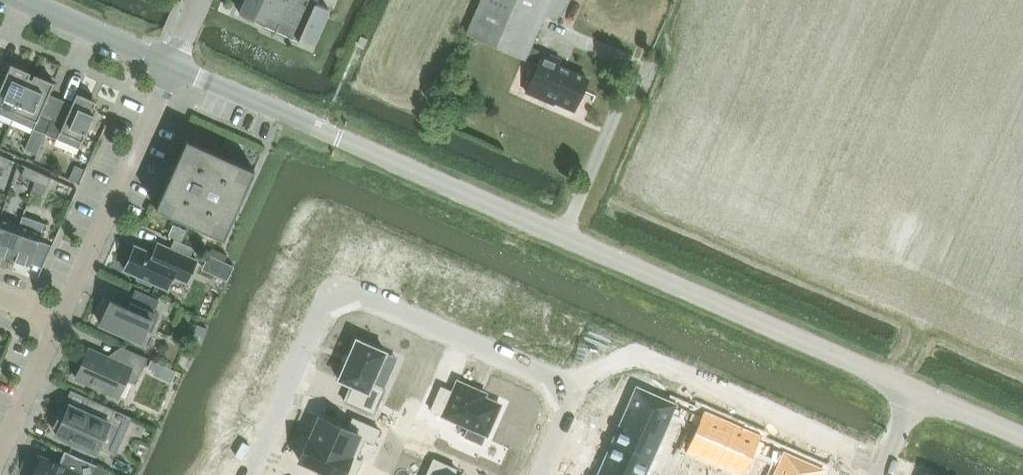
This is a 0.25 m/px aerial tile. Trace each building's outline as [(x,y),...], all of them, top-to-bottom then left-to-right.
[(287,36),(313,48),(330,11),(317,5),(319,0),(247,0),(240,15),(276,31),(275,34),(276,34),(277,32),(287,36)] [(469,37),(539,68),(527,95),(548,104),(549,102),(575,113),(589,80),(559,67),(562,61),(531,48),(544,17),(560,23),(570,0),(485,0),(469,37)] [(364,33),(371,36),(373,30),(367,27),(364,33)] [(30,80),(32,75),(12,67),(7,78),(0,74),(0,116),(13,122),(32,81),(30,80)] [(33,81),(32,81),(13,122),(46,136),(62,101),(50,96),(55,85),(35,77),(33,81)] [(46,136),(80,151),(98,110),(96,108),(98,104),(78,95),(73,106),(62,101),(46,136)] [(228,138),(224,147),(233,151),(237,142),(228,138)] [(187,140),(175,166),(156,208),(224,239),(254,170),(187,140)] [(9,172),(13,163),(0,157),(0,168),(9,172)] [(40,175),(27,169),(23,178),(35,184),(40,175)] [(35,184),(48,190),(52,180),(40,175),(35,184)] [(45,226),(25,218),(10,260),(31,268),(33,263),(39,243),(45,226)] [(0,221),(0,222),(0,257),(10,260),(21,228),(0,221)] [(175,226),(171,236),(181,241),(185,230),(175,226)] [(174,240),(170,251),(190,260),(194,249),(174,240)] [(52,248),(39,243),(33,263),(45,267),(52,248)] [(173,279),(188,286),(198,263),(190,260),(170,251),(169,250),(158,245),(153,256),(136,248),(125,272),(140,279),(138,281),(152,288),(153,285),(168,291),(173,279)] [(208,255),(202,269),(227,281),(233,266),(208,255)] [(133,304),(132,304),(129,311),(112,303),(101,326),(142,345),(148,332),(153,334),(160,317),(155,314),(160,303),(138,294),(133,304)] [(339,378),(338,380),(340,380),(352,385),(344,402),(374,415),(385,389),(372,383),(385,354),(386,352),(384,351),(358,340),(356,339),(356,341),(350,355),(350,354),(345,364),(346,364),(340,378),(339,378)] [(137,386),(149,360),(123,349),(117,363),(90,351),(77,381),(119,400),(127,382),(137,386)] [(160,374),(163,367),(152,362),(148,369),(160,374)] [(441,387),(431,410),(487,435),(500,405),(475,393),(476,390),(458,382),(453,392),(441,387)] [(637,387),(623,418),(663,435),(672,413),(685,419),(689,410),(637,387)] [(133,420),(90,401),(84,414),(71,407),(67,415),(63,413),(56,428),(60,430),(57,437),(97,456),(100,450),(116,458),(133,420)] [(689,410),(685,419),(697,424),(686,451),(687,451),(717,463),(734,424),(704,411),(705,410),(703,410),(701,415),(689,410)] [(310,438),(309,439),(355,459),(356,459),(364,439),(374,443),(380,430),(353,418),(348,430),(319,417),(310,438)] [(623,418),(613,441),(652,458),(663,435),(623,418)] [(717,463),(743,474),(744,474),(755,450),(768,455),(772,446),(759,441),(761,435),(760,435),(734,424),(717,463)] [(300,461),(328,474),(356,474),(362,461),(356,459),(355,459),(309,439),(300,461)] [(601,467),(619,474),(645,474),(652,458),(613,441),(601,467)] [(768,455),(780,461),(774,474),(821,474),(823,469),(772,446),(768,455)] [(66,454),(60,467),(42,459),(35,474),(95,474),(98,468),(66,454)] [(426,474),(454,474),(457,469),(434,459),(426,474)]
